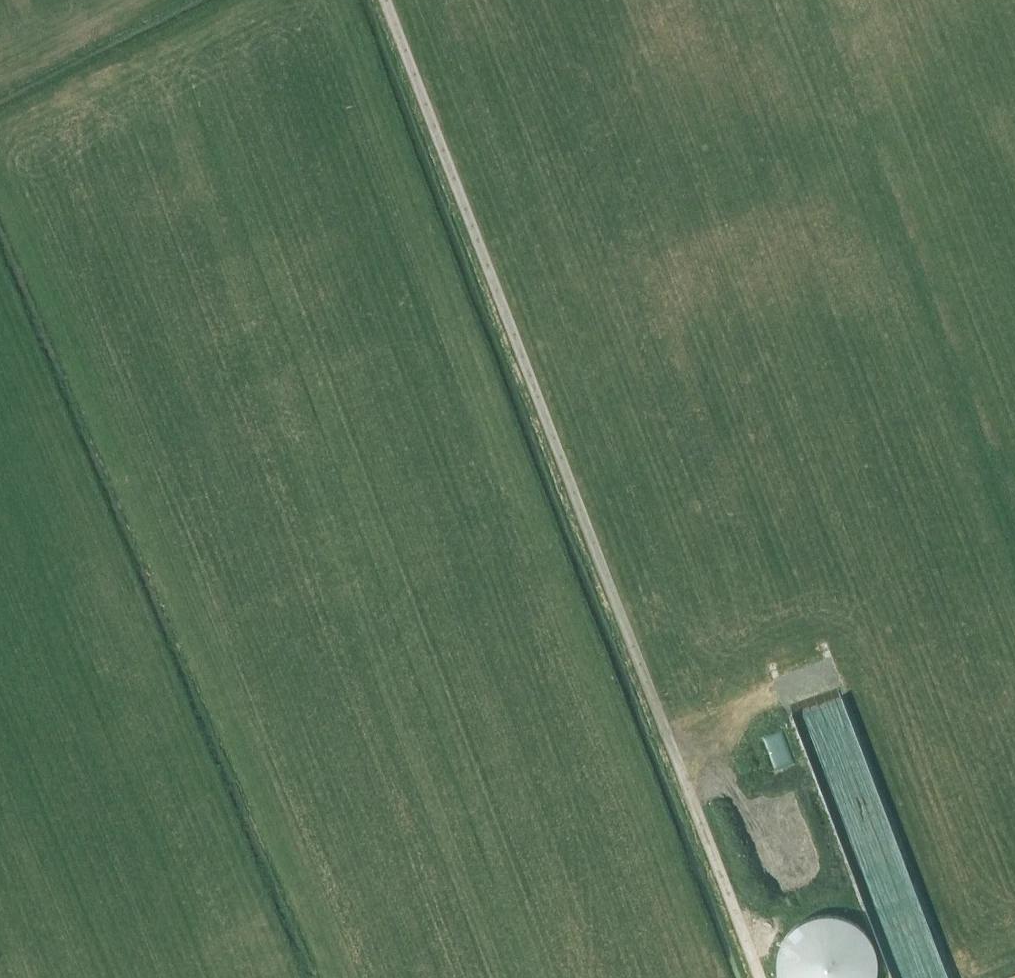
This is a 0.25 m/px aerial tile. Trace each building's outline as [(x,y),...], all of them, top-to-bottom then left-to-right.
[(863,925),(835,926),(836,938),(803,940),(805,965),(783,966),(784,977),(867,977),(863,925)]
